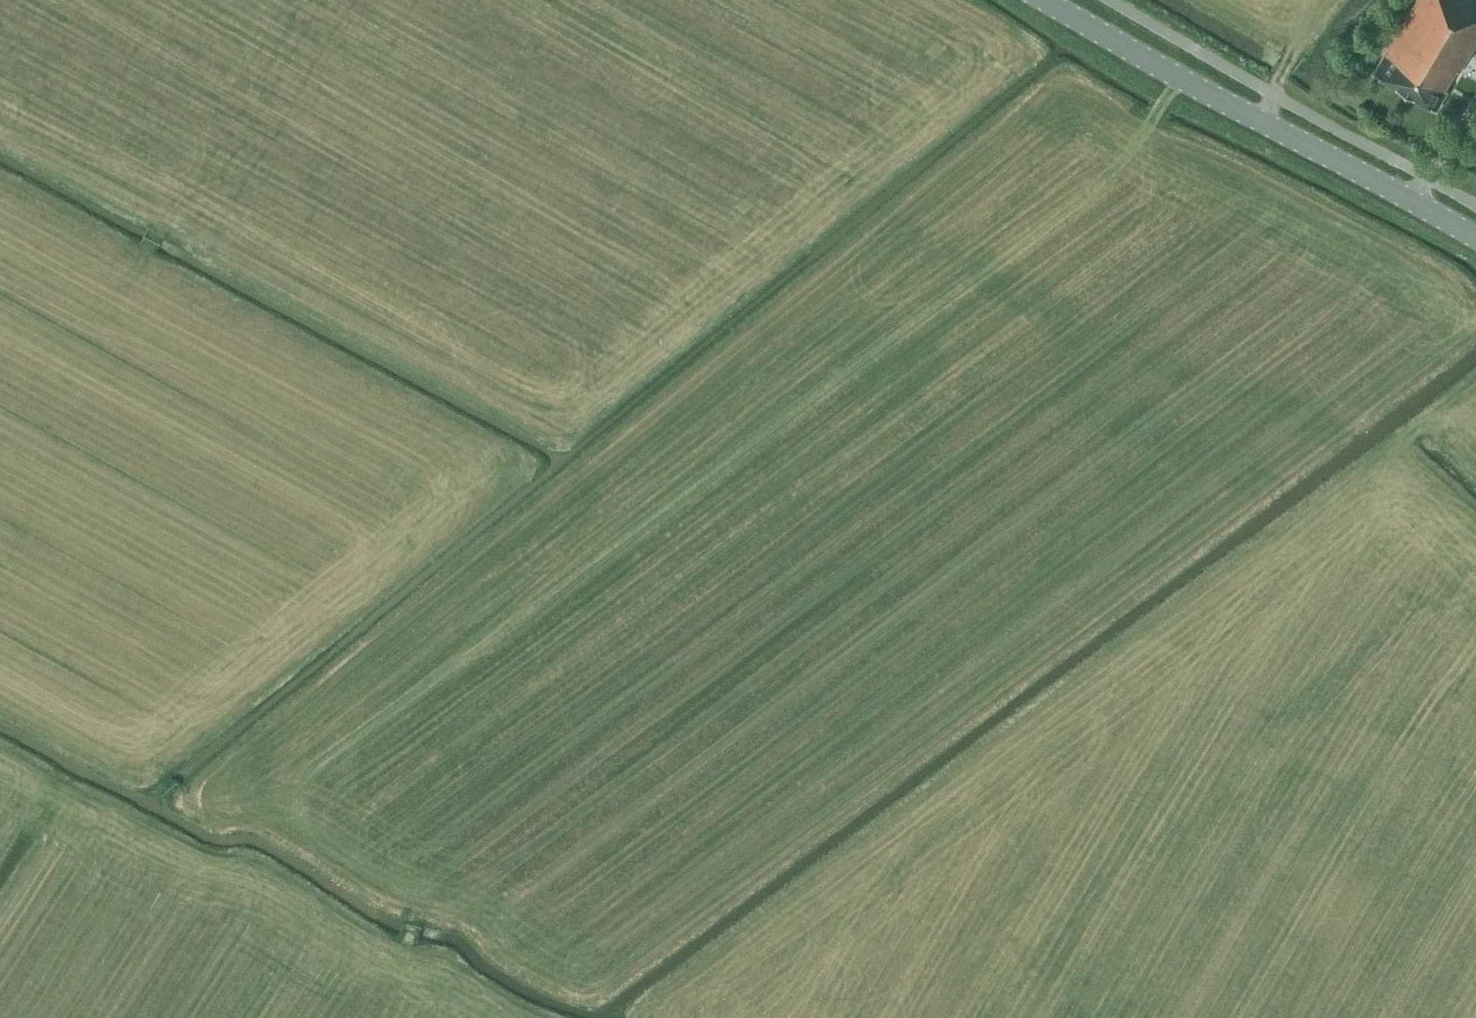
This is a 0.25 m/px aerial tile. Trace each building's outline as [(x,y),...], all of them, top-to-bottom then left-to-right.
[(1458,72),(1475,43),(1475,10),(1474,8),(1475,5),(1475,4),(1469,0),(1417,0),(1373,73),(1435,111),(1447,91),(1444,89),(1455,70),(1458,72)]
